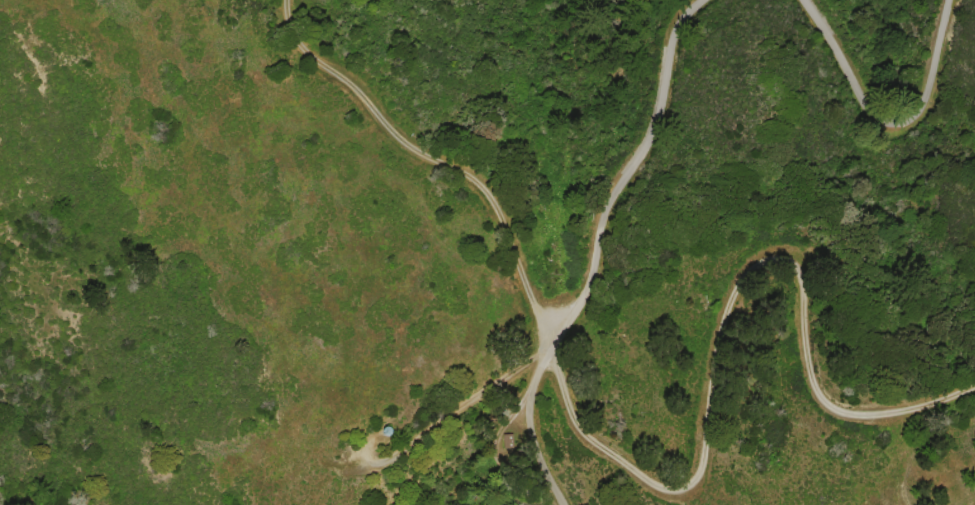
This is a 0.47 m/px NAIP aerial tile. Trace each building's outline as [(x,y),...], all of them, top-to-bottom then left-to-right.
[(385,426),(387,426),(389,427),(390,428),(391,429),(391,431),(391,433),(390,434),(389,435),(387,436),(386,436),(384,436),(383,435),(382,434),(381,432),(381,431),(381,429),(382,428),(384,427),(385,426)]
